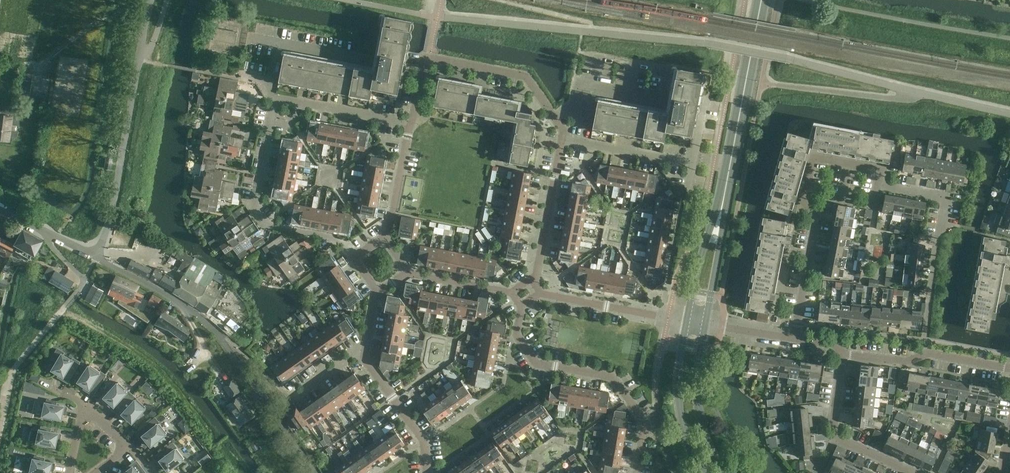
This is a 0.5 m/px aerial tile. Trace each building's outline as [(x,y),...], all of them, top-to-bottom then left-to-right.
[(398,95),(406,51),(411,22),(385,17),(374,73),(284,56),(279,82),(370,100),(372,90),(398,95)] [(235,45),(238,32),(215,28),(213,40),(235,45)] [(691,137),(700,89),(703,74),(677,69),(668,116),(597,102),(592,129),(664,142),(666,132),(691,137)] [(23,73),(19,105),(47,110),(49,99),(30,96),(33,75),(23,73)] [(225,99),(229,81),(220,80),(218,89),(205,86),(203,95),(207,96),(225,99)] [(433,106),(450,110),(517,122),(509,163),(528,166),(535,125),(530,124),(532,114),(526,113),(527,105),(519,104),(478,96),(479,88),(439,80),(433,106)] [(229,81),(225,99),(248,104),(249,95),(236,92),(238,83),(229,81)] [(203,95),(199,95),(198,103),(215,107),(212,120),(225,122),(222,121),(222,118),(222,117),(225,99),(207,96),(203,95)] [(248,104),(225,99),(222,117),(222,118),(231,119),(233,110),(246,113),(248,104)] [(0,112),(0,141),(9,142),(13,117),(5,116),(5,113),(0,112)] [(202,141),(220,144),(223,126),(224,126),(225,122),(212,120),(210,120),(208,132),(204,132),(202,141)] [(317,142),(320,124),(310,122),(309,130),(306,129),(301,133),(307,140),(317,142)] [(329,126),(320,124),(317,142),(324,143),(323,149),(327,150),(328,144),(326,144),(329,126)] [(220,144),(242,148),(244,139),(231,137),(232,128),(224,126),(223,126),(220,144)] [(339,128),(329,126),(326,144),(328,144),(335,146),(339,128)] [(872,136),(821,127),(816,126),(811,148),(861,157),(889,162),(893,140),(879,138),(880,134),(873,133),(872,136)] [(335,146),(343,147),(342,153),(346,154),(347,148),(345,147),(348,129),(339,128),(335,146)] [(358,131),(348,129),(345,147),(347,148),(354,149),(358,131)] [(364,151),(371,146),(372,146),(369,141),(366,141),(368,133),(358,131),(354,149),(364,151)] [(797,195),(796,195),(793,194),(803,159),(806,160),(808,153),(805,152),(809,139),(787,132),(766,208),(787,215),(791,201),(795,202),(797,195)] [(283,150),(301,153),(303,143),(297,136),(292,139),(292,141),(284,140),(283,150)] [(202,163),(216,166),(217,162),(216,162),(220,144),(202,141),(198,140),(197,144),(201,145),(200,150),(205,150),(202,163)] [(242,148),(220,144),(216,162),(217,162),(225,164),(227,155),(241,157),(242,148)] [(301,153),(283,150),(281,159),(299,162),(299,160),(301,153)] [(365,165),(383,169),(385,159),(378,157),(378,155),(375,150),(367,155),(365,165)] [(902,171),(910,173),(912,173),(916,156),(905,154),(902,171)] [(926,158),(916,156),(912,173),(922,175),(926,158)] [(936,159),(926,158),(922,175),(932,177),(936,159)] [(297,172),(298,165),(304,166),(305,161),(299,160),(299,162),(281,159),(279,168),(297,172)] [(946,161),(936,159),(932,177),(942,179),(946,161)] [(956,163),(946,161),(942,179),(952,181),(956,163)] [(216,166),(202,163),(200,176),(195,176),(193,185),(212,188),(215,170),(216,166)] [(956,163),(952,181),(967,184),(968,177),(964,177),(966,165),(956,163)] [(606,184),(610,166),(600,164),(598,172),(596,171),(591,175),(596,182),(606,184)] [(365,165),(364,173),(358,171),(357,176),(363,177),(363,175),(381,178),(383,169),(365,165)] [(619,168),(610,166),(606,184),(614,186),(612,191),(617,192),(618,186),(616,186),(619,168)] [(297,172),(279,168),(277,178),(295,181),(296,179),(297,172)] [(629,170),(619,168),(616,186),(618,186),(625,188),(629,170)] [(212,188),(234,192),(236,183),(222,181),(224,172),(215,170),(212,188)] [(511,180),(529,184),(531,174),(513,170),(511,180)] [(638,171),(629,170),(625,188),(632,189),(631,195),(636,196),(637,190),(635,190),(638,171)] [(635,190),(637,190),(644,191),(648,173),(638,171),(635,190)] [(648,173),(644,191),(654,193),(662,188),(658,183),(656,183),(657,175),(648,173)] [(380,188),(381,178),(363,175),(363,177),(362,184),(380,188)] [(293,191),(295,184),(301,185),(301,180),(296,179),(295,181),(277,178),(275,187),(293,191)] [(590,186),(586,180),(585,179),(580,182),(580,184),(572,183),(571,193),(589,196),(590,186)] [(511,180),(509,190),(527,193),(529,184),(511,180)] [(362,184),(360,191),(354,190),(354,195),(359,196),(360,194),(378,197),(380,188),(362,184)] [(212,188),(193,185),(192,194),(201,195),(198,209),(208,210),(207,212),(216,213),(217,208),(208,206),(212,188)] [(293,191),(275,187),(274,197),(281,199),(281,201),(284,206),(292,201),(293,191)] [(234,192),(212,188),(208,206),(217,208),(219,199),(232,201),(234,192)] [(525,202),(527,193),(509,190),(507,199),(525,202)] [(655,207),(673,211),(675,201),(667,199),(668,197),(665,192),(657,197),(655,207)] [(587,203),(589,196),(571,193),(569,202),(587,206),(587,203)] [(376,206),(378,197),(360,194),(359,196),(358,203),(376,206)] [(885,195),(885,196),(882,212),(892,214),(895,197),(885,195)] [(892,214),(902,216),(905,199),(895,197),(892,214)] [(507,199),(506,208),(524,212),(525,202),(507,199)] [(902,216),(910,218),(912,218),(915,201),(905,199),(902,216)] [(915,201),(912,218),(922,220),(926,203),(915,201)] [(310,227),(320,228),(323,210),(316,209),(317,203),(313,202),(312,208),(314,208),(310,227)] [(569,202),(567,212),(585,215),(586,208),(592,209),(593,205),(587,203),(587,206),(569,202)] [(376,206),(358,203),(356,213),(361,221),(366,217),(367,215),(374,216),(376,206)] [(855,208),(838,204),(836,215),(853,218),(855,208)] [(1009,217),(1009,205),(1006,204),(1002,215),(1009,217)] [(301,225),(304,207),(295,205),(287,210),(290,215),(293,215),(291,223),(301,225)] [(342,214),(335,213),(336,207),(332,206),(330,212),(333,212),(329,230),(339,232),(342,214)] [(301,225),(310,227),(314,208),(312,208),(304,207),(301,225)] [(655,207),(654,215),(648,213),(647,218),(653,219),(653,217),(671,220),(673,211),(655,207)] [(506,208),(504,218),(522,221),(524,212),(506,208)] [(320,228),(329,230),(333,212),(330,212),(323,210),(320,228)] [(583,225),(584,222),(585,215),(567,212),(565,221),(583,225)] [(1002,215),(997,213),(993,224),(999,226),(996,232),(1009,237),(1009,217),(1002,215)] [(357,223),(352,216),(342,214),(339,232),(348,234),(350,226),(352,227),(357,223)] [(235,235),(254,223),(249,215),(238,223),(233,215),(225,220),(235,235)] [(836,215),(834,225),(851,228),(853,218),(836,215)] [(220,246),(235,235),(225,220),(223,216),(215,222),(223,233),(215,238),(220,246)] [(420,220),(402,216),(400,226),(418,230),(420,220)] [(669,230),(671,220),(653,217),(653,219),(651,226),(669,230)] [(780,245),(790,247),(792,237),(782,235),(785,222),(763,217),(745,309),(758,312),(768,314),(770,299),(774,300),(775,293),(771,292),(780,245)] [(520,231),(522,221),(504,218),(502,227),(520,231)] [(581,234),(583,227),(589,228),(589,223),(584,222),(583,225),(565,221),(563,231),(581,234)] [(254,223),(235,235),(246,251),(246,250),(249,249),(252,253),(255,250),(253,246),(248,238),(259,230),(254,223)] [(834,225),(832,235),(850,238),(851,228),(834,225)] [(418,230),(400,226),(398,236),(405,238),(405,240),(408,245),(416,239),(418,230)] [(651,226),(650,233),(644,232),(643,237),(649,238),(650,236),(668,239),(669,230),(651,226)] [(200,227),(194,231),(198,237),(204,233),(200,227)] [(518,240),(520,231),(502,227),(500,237),(505,238),(506,238),(518,240)] [(43,242),(24,231),(16,245),(19,246),(16,252),(20,254),(19,256),(27,261),(28,259),(30,259),(33,254),(35,255),(43,242)] [(580,243),(580,241),(581,234),(563,231),(562,240),(580,243)] [(235,235),(220,246),(225,253),(233,248),(241,259),(248,254),(246,250),(246,251),(235,235)] [(274,240),(287,259),(302,249),(302,248),(299,244),(297,241),(289,246),(281,235),(274,240)] [(832,235),(830,245),(848,248),(850,238),(832,235)] [(650,236),(649,238),(648,245),(666,248),(668,239),(650,236)] [(982,244),(966,328),(988,333),(991,318),(994,319),(996,312),(992,311),(1001,264),(1009,266),(1009,255),(1003,254),(1006,241),(983,236),(982,244)] [(6,258),(5,260),(7,261),(16,245),(2,238),(0,242),(0,247),(2,248),(0,252),(0,255),(6,258)] [(308,238),(299,244),(302,248),(305,246),(308,250),(314,246),(308,238)] [(518,240),(506,238),(505,238),(504,247),(522,251),(524,241),(518,240)] [(287,259),(274,240),(262,248),(270,259),(266,262),(269,266),(264,269),(266,273),(287,259)] [(578,253),(579,246),(585,247),(586,242),(580,241),(580,243),(562,240),(560,249),(578,253)] [(906,253),(910,254),(923,256),(925,245),(907,243),(906,253)] [(648,245),(646,252),(641,251),(640,256),(646,257),(646,254),(664,258),(666,248),(648,245)] [(846,258),(848,248),(830,245),(828,255),(846,258)] [(305,246),(302,248),(302,249),(287,259),(297,274),(305,269),(299,261),(307,256),(309,260),(313,257),(308,250),(305,246)] [(427,266),(430,248),(420,246),(413,251),(416,256),(418,256),(417,264),(427,266)] [(522,251),(504,247),(502,257),(507,265),(512,261),(512,259),(520,260),(522,251)] [(440,250),(430,248),(427,266),(436,268),(440,250)] [(578,253),(560,249),(558,259),(565,261),(565,263),(568,268),(576,263),(578,253)] [(179,283),(173,293),(195,307),(196,305),(208,312),(215,299),(204,292),(210,283),(214,277),(217,279),(219,274),(217,272),(217,271),(179,250),(175,258),(183,263),(184,261),(190,264),(188,269),(179,283)] [(449,251),(440,250),(436,268),(446,269),(449,251)] [(458,253),(449,251),(446,269),(455,271),(458,253)] [(468,255),(458,253),(455,271),(464,273),(468,255)] [(906,253),(905,264),(922,266),(923,256),(910,254),(906,253)] [(644,264),(662,267),(664,258),(646,254),(646,257),(644,264)] [(477,257),(468,255),(464,273),(474,275),(477,257)] [(828,255),(826,265),(844,268),(846,258),(828,255)] [(474,275),(483,277),(487,259),(477,257),(474,275)] [(322,277),(337,266),(331,258),(316,268),(322,277)] [(287,259),(266,273),(269,277),(274,274),(277,277),(284,272),(292,283),(300,278),(297,274),(287,259)] [(487,259),(483,277),(493,279),(495,271),(497,272),(502,268),(497,260),(487,259)] [(173,293),(179,283),(166,275),(165,272),(158,268),(156,269),(154,271),(152,270),(132,260),(128,269),(147,278),(159,284),(173,293)] [(608,272),(600,271),(602,265),(597,264),(596,270),(598,271),(595,289),(604,290),(608,272)] [(642,274),(646,279),(648,281),(652,278),(653,276),(660,277),(662,267),(644,264),(642,274)] [(905,264),(903,274),(921,276),(922,266),(905,264)] [(844,268),(826,265),(824,275),(842,279),(844,268)] [(322,277),(328,284),(342,274),(337,266),(322,277)] [(585,287),(589,269),(579,267),(571,272),(575,277),(577,278),(576,285),(585,287)] [(50,268),(44,278),(60,288),(68,293),(72,286),(75,282),(50,268)] [(614,292),(623,294),(627,276),(619,275),(620,269),(616,268),(615,274),(617,274),(614,292)] [(585,287),(595,289),(598,271),(596,270),(589,269),(585,287)] [(604,290),(614,292),(617,274),(615,274),(608,272),(604,290)] [(328,284),(333,292),(348,282),(342,274),(328,284)] [(921,276),(903,274),(902,284),(911,285),(911,289),(917,290),(918,286),(920,286),(921,276)] [(627,276),(623,294),(633,296),(634,288),(637,289),(642,285),(636,278),(627,276)] [(139,307),(142,309),(140,311),(151,319),(156,313),(154,312),(155,309),(156,309),(161,300),(153,295),(149,301),(143,299),(144,296),(136,293),(139,287),(128,282),(116,277),(108,294),(138,308),(139,307)] [(892,287),(893,278),(886,278),(885,286),(892,287)] [(333,292),(339,300),(354,289),(348,282),(333,292)] [(409,303),(418,305),(419,305),(421,291),(422,291),(423,286),(412,284),(406,283),(403,295),(409,303)] [(850,284),(843,283),(842,292),(849,293),(850,284)] [(93,285),(85,300),(96,306),(104,291),(93,285)] [(354,289),(339,300),(344,308),(354,310),(355,304),(353,302),(359,298),(354,289)] [(431,293),(422,291),(421,291),(419,305),(418,305),(417,310),(425,311),(424,317),(428,318),(429,312),(427,312),(431,293)] [(440,295),(431,293),(427,312),(429,312),(436,314),(440,295)] [(405,306),(400,298),(387,295),(386,302),(384,312),(389,313),(403,315),(405,306)] [(447,322),(448,316),(446,315),(449,297),(440,295),(436,314),(444,315),(443,321),(447,322)] [(459,298),(449,297),(446,315),(448,316),(455,317),(459,298)] [(485,317),(493,312),(489,307),(487,307),(489,299),(478,297),(477,302),(478,302),(475,316),(476,316),(485,317)] [(462,319),(461,324),(466,325),(467,319),(465,319),(468,300),(459,298),(455,317),(462,319)] [(477,302),(468,300),(465,319),(467,319),(475,321),(476,316),(475,316),(478,302),(477,302)] [(838,323),(840,305),(841,302),(831,301),(830,304),(828,322),(838,323)] [(828,322),(830,304),(820,303),(818,320),(828,322)] [(848,324),(858,325),(861,305),(851,303),(850,306),(848,324)] [(840,305),(838,323),(848,324),(850,306),(840,305)] [(871,306),(861,305),(858,325),(869,327),(871,306)] [(881,307),(871,306),(869,327),(869,324),(879,325),(881,307)] [(891,308),(881,307),(879,325),(889,326),(891,308)] [(889,326),(899,327),(901,309),(891,308),(889,326)] [(899,327),(909,328),(912,311),(901,309),(899,327)] [(190,333),(184,325),(163,311),(155,324),(170,330),(185,340),(190,333)] [(912,311),(909,328),(920,330),(922,312),(912,311)] [(769,314),(768,314),(758,312),(756,321),(767,323),(769,314)] [(388,322),(406,326),(407,324),(408,316),(403,315),(389,313),(388,322)] [(335,322),(346,337),(354,331),(349,325),(351,323),(352,317),(343,316),(335,322)] [(495,316),(488,321),(486,331),(499,334),(504,335),(506,325),(498,323),(499,321),(495,316)] [(327,327),(338,342),(346,337),(335,322),(327,327)] [(388,322),(386,332),(405,335),(406,328),(412,329),(413,325),(407,324),(406,326),(388,322)] [(327,327),(319,333),(330,348),(338,342),(327,327)] [(497,343),(499,334),(486,331),(480,330),(479,337),(473,336),(472,341),(478,342),(479,340),(497,343)] [(403,345),(403,342),(405,335),(386,332),(384,341),(403,345)] [(319,333),(312,338),(322,353),(330,348),(319,333)] [(312,338),(304,344),(314,359),(322,353),(312,338)] [(496,352),(497,343),(479,340),(478,342),(477,349),(496,352)] [(384,341),(382,350),(401,354),(402,347),(408,348),(409,344),(403,342),(403,345),(384,341)] [(304,344),(296,349),(307,364),(314,359),(304,344)] [(67,382),(79,362),(73,359),(72,361),(63,355),(64,352),(57,348),(51,359),(57,363),(52,370),(63,377),(61,379),(67,382)] [(288,355),(299,370),(307,364),(296,349),(288,355)] [(469,360),(475,361),(475,358),(494,362),(496,352),(477,349),(475,356),(470,355),(469,360)] [(398,371),(401,354),(382,350),(379,366),(381,368),(398,371)] [(758,373),(761,355),(750,353),(750,357),(744,356),(742,370),(758,373)] [(288,355),(280,361),(291,376),(299,370),(288,355)] [(771,357),(761,355),(758,373),(768,374),(771,357)] [(781,358),(771,357),(768,374),(778,376),(781,358)] [(475,361),(473,368),(492,371),(494,362),(475,358),(475,361)] [(791,360),(781,358),(778,376),(788,377),(791,360)] [(788,377),(798,379),(801,361),(791,360),(788,377)] [(291,376),(280,361),(272,366),(283,381),(291,376)] [(811,363),(801,361),(798,379),(808,381),(811,363)] [(819,382),(821,365),(811,363),(808,381),(819,382)] [(106,375),(90,365),(78,382),(89,389),(87,391),(93,395),(106,375)] [(859,375),(877,377),(878,367),(861,365),(859,375)] [(492,371),(473,368),(470,385),(487,388),(489,386),(492,371)] [(41,376),(33,372),(30,371),(27,378),(29,379),(37,383),(41,376)] [(919,374),(909,373),(900,371),(898,382),(907,383),(906,390),(916,392),(919,374)] [(346,379),(357,395),(365,389),(354,373),(346,379)] [(929,376),(919,374),(916,392),(926,394),(929,376)] [(876,387),(877,377),(859,375),(858,385),(876,387)] [(926,394),(936,396),(939,378),(929,376),(926,394)] [(936,396),(946,398),(949,380),(939,378),(936,396)] [(346,379),(338,385),(349,400),(351,399),(357,395),(346,379)] [(240,391),(233,380),(224,387),(231,397),(240,391)] [(949,380),(946,398),(956,400),(959,382),(949,380)] [(147,381),(141,388),(148,395),(154,388),(147,381)] [(453,386),(467,407),(470,404),(467,400),(472,396),(461,381),(453,386)] [(956,400),(966,401),(969,384),(959,382),(956,400)] [(558,404),(561,385),(551,383),(550,392),(547,391),(543,395),(548,403),(558,404)] [(116,412),(132,395),(127,391),(126,392),(117,384),(104,398),(113,406),(112,408),(116,412)] [(966,401),(976,403),(979,386),(969,384),(966,401)] [(338,385),(330,390),(341,406),(347,402),(351,407),(354,404),(351,399),(349,400),(338,385)] [(558,404),(565,405),(564,411),(569,412),(570,406),(567,406),(571,387),(561,385),(558,404)] [(875,397),(876,387),(858,385),(857,395),(875,397)] [(453,386),(447,391),(443,386),(439,389),(443,393),(445,392),(456,408),(461,404),(464,409),(467,407),(453,386)] [(989,388),(979,386),(976,403),(986,405),(989,388)] [(580,388),(571,387),(567,406),(570,406),(577,407),(580,388)] [(584,409),(583,414),(588,415),(589,409),(586,409),(589,390),(580,388),(577,407),(584,409)] [(989,388),(986,405),(996,407),(1000,390),(989,388)] [(330,390),(322,396),(333,412),(335,410),(341,406),(330,390)] [(586,409),(589,409),(596,410),(599,392),(589,390),(586,409)] [(445,392),(443,393),(437,398),(451,418),(454,415),(451,411),(456,408),(445,392)] [(599,392),(596,410),(606,412),(613,407),(610,402),(607,401),(609,393),(599,392)] [(776,394),(774,401),(775,405),(784,404),(784,399),(784,395),(776,394)] [(132,395),(116,412),(121,417),(123,415),(132,423),(146,408),(132,395)] [(873,407),(875,397),(857,395),(856,405),(873,407)] [(253,416),(239,396),(227,405),(241,425),(253,416)] [(322,396),(315,401),(326,417),(332,413),(335,418),(339,415),(335,410),(333,412),(322,396)] [(424,400),(427,404),(429,403),(440,419),(445,416),(448,420),(451,418),(437,398),(431,402),(427,397),(424,400)] [(549,414),(538,399),(530,404),(541,420),(543,419),(549,414)] [(48,404),(35,401),(32,414),(45,416),(44,418),(51,420),(52,418),(61,420),(62,414),(65,415),(67,408),(52,405),(53,401),(49,400),(48,404)] [(315,401),(307,407),(318,423),(320,421),(326,417),(315,401)] [(440,419),(429,403),(427,404),(421,409),(432,425),(440,419)] [(533,426),(539,421),(543,426),(546,424),(543,419),(541,420),(530,404),(522,410),(533,426)] [(872,417),(873,407),(856,405),(854,415),(872,417)] [(307,407),(299,412),(299,413),(307,424),(306,424),(310,429),(316,424),(319,429),(323,426),(320,421),(318,423),(307,407)] [(299,412),(296,408),(288,414),(299,430),(306,424),(307,424),(299,413),(299,412)] [(792,421),(811,419),(811,413),(805,414),(805,408),(790,409),(792,421)] [(952,418),(954,409),(946,408),(944,416),(952,418)] [(377,422),(385,416),(380,410),(372,416),(377,422)] [(522,410),(514,416),(525,431),(527,430),(533,426),(522,410)] [(606,425),(625,429),(627,419),(625,418),(626,412),(616,410),(608,416),(606,425)] [(964,413),(955,411),(954,418),(962,420),(964,413)] [(968,412),(966,420),(973,421),(974,413),(968,412)] [(974,413),(973,421),(979,423),(981,414),(974,413)] [(854,415),(853,426),(871,428),(872,417),(854,415)] [(994,426),(996,418),(984,415),(982,423),(994,426)] [(514,416),(506,421),(518,437),(524,433),(527,437),(531,435),(527,430),(525,431),(514,416)] [(141,438),(143,437),(151,446),(167,433),(155,418),(137,433),(141,438)] [(916,428),(918,422),(909,418),(906,423),(916,428)] [(792,421),(793,433),(807,431),(806,426),(812,426),(811,419),(792,421)] [(510,442),(512,441),(518,437),(506,421),(498,427),(510,442)] [(606,425),(605,433),(599,432),(599,436),(604,437),(605,435),(624,438),(625,429),(606,425)] [(42,431),(32,428),(29,441),(39,443),(38,445),(45,447),(46,445),(55,447),(57,441),(59,442),(61,435),(47,432),(47,428),(43,427),(42,431)] [(508,444),(511,448),(515,446),(512,441),(510,442),(498,427),(490,433),(502,448),(508,444)] [(385,434),(399,454),(402,452),(399,448),(404,444),(393,428),(385,434)] [(875,429),(872,436),(881,441),(884,434),(875,429)] [(977,439),(995,443),(997,432),(979,429),(977,439)] [(789,445),(794,444),(813,442),(813,436),(807,436),(807,431),(793,433),(788,434),(789,445)] [(937,431),(935,435),(934,436),(942,440),(944,434),(937,431)] [(892,453),(900,437),(890,432),(883,448),(892,453)] [(385,434),(379,439),(375,434),(372,436),(375,441),(377,440),(388,456),(393,452),(396,457),(399,454),(385,434)] [(622,448),(624,438),(605,435),(604,437),(603,444),(622,448)] [(909,441),(900,437),(892,453),(902,457),(909,441)] [(985,451),(984,458),(987,460),(989,457),(990,452),(993,453),(995,443),(977,439),(975,450),(985,451)] [(375,441),(369,445),(384,466),(387,463),(384,459),(388,456),(377,440),(375,441)] [(918,445),(909,441),(902,457),(911,461),(918,445)] [(484,448),(495,464),(497,462),(504,458),(492,442),(484,448)] [(813,442),(794,444),(795,456),(803,455),(803,459),(810,458),(809,449),(814,448),(813,442)] [(161,462),(168,471),(185,459),(173,443),(154,458),(158,463),(161,462)] [(595,455),(601,456),(602,454),(621,457),(622,448),(603,444),(600,444),(598,451),(596,451),(595,455)] [(928,450),(920,466),(930,470),(936,457),(938,458),(941,450),(939,449),(940,449),(930,444),(928,450)] [(369,445),(363,450),(360,445),(356,448),(360,452),(361,451),(373,467),(377,463),(381,468),(384,466),(369,445)] [(827,467),(831,468),(828,472),(842,472),(847,460),(842,458),(846,449),(838,445),(830,460),(827,467)] [(928,450),(918,445),(911,461),(920,466),(928,450)] [(484,448),(476,454),(488,469),(494,465),(497,470),(501,467),(497,462),(495,464),(484,448)] [(354,457),(365,472),(370,472),(368,470),(373,467),(361,451),(360,452),(354,457)] [(990,462),(987,460),(984,458),(975,452),(969,460),(984,470),(990,462)] [(476,454),(469,459),(478,472),(482,472),(488,469),(476,454)] [(619,466),(621,457),(602,454),(601,456),(600,463),(619,466)] [(842,472),(854,472),(862,457),(858,455),(854,463),(847,460),(842,472)] [(344,464),(346,462),(354,472),(365,472),(354,457),(348,461),(344,456),(341,459),(344,464)] [(23,457),(20,470),(32,472),(50,472),(50,470),(53,471),(55,464),(40,461),(41,458),(36,457),(36,460),(23,457)] [(854,472),(867,472),(868,470),(863,467),(864,465),(863,464),(866,458),(862,457),(854,472)] [(461,465),(467,472),(478,472),(469,459),(461,465)] [(984,470),(969,460),(963,469),(970,472),(982,472),(984,470)] [(131,466),(132,468),(125,472),(145,472),(136,461),(131,466)] [(344,464),(338,468),(341,472),(342,472),(354,472),(346,462),(344,464)] [(457,467),(454,463),(450,466),(455,472),(467,472),(461,465),(457,467)] [(619,466),(600,463),(598,472),(618,472),(619,466)]
